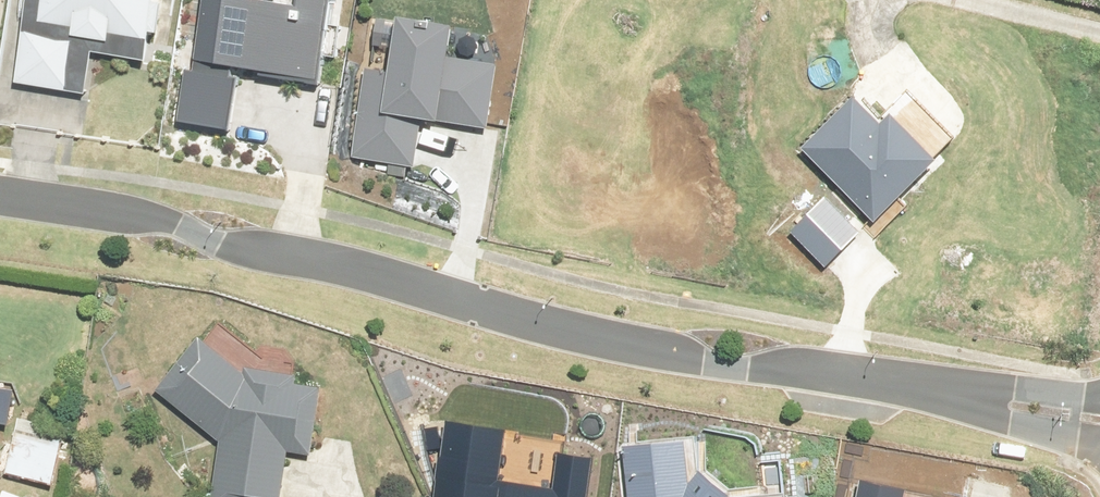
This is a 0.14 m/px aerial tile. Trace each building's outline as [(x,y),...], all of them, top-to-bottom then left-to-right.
[(20,89),(89,97),(94,56),(160,64),(168,0),(31,0),(20,89)] [(200,74),(189,72),(181,123),(234,132),(243,73),(324,86),(337,1),(332,0),(301,0),(300,11),(254,4),(255,0),(212,0),(200,74)] [(456,32),(404,22),(394,77),(370,73),(354,160),(415,171),(425,119),(487,131),(499,69),(451,60),(456,32)] [(872,217),(875,221),(937,161),(892,115),(882,125),(855,96),(802,147),(872,217)] [(254,350),(218,320),(202,340),(198,336),(156,389),(218,439),(212,496),(282,496),(287,451),(313,454),(313,447),(320,386),(296,384),(297,375),(292,375),(294,362),(266,359),(254,350)] [(5,473),(52,485),(66,429),(19,417),(17,427),(10,453),(7,464),(5,473)] [(438,496),(593,496),(598,465),(563,459),(556,496),(502,488),(511,435),(450,425),(438,496)] [(627,453),(632,496),(734,496),(703,476),(699,444),(627,453)] [(860,496),(908,496),(863,486),(860,496)]
